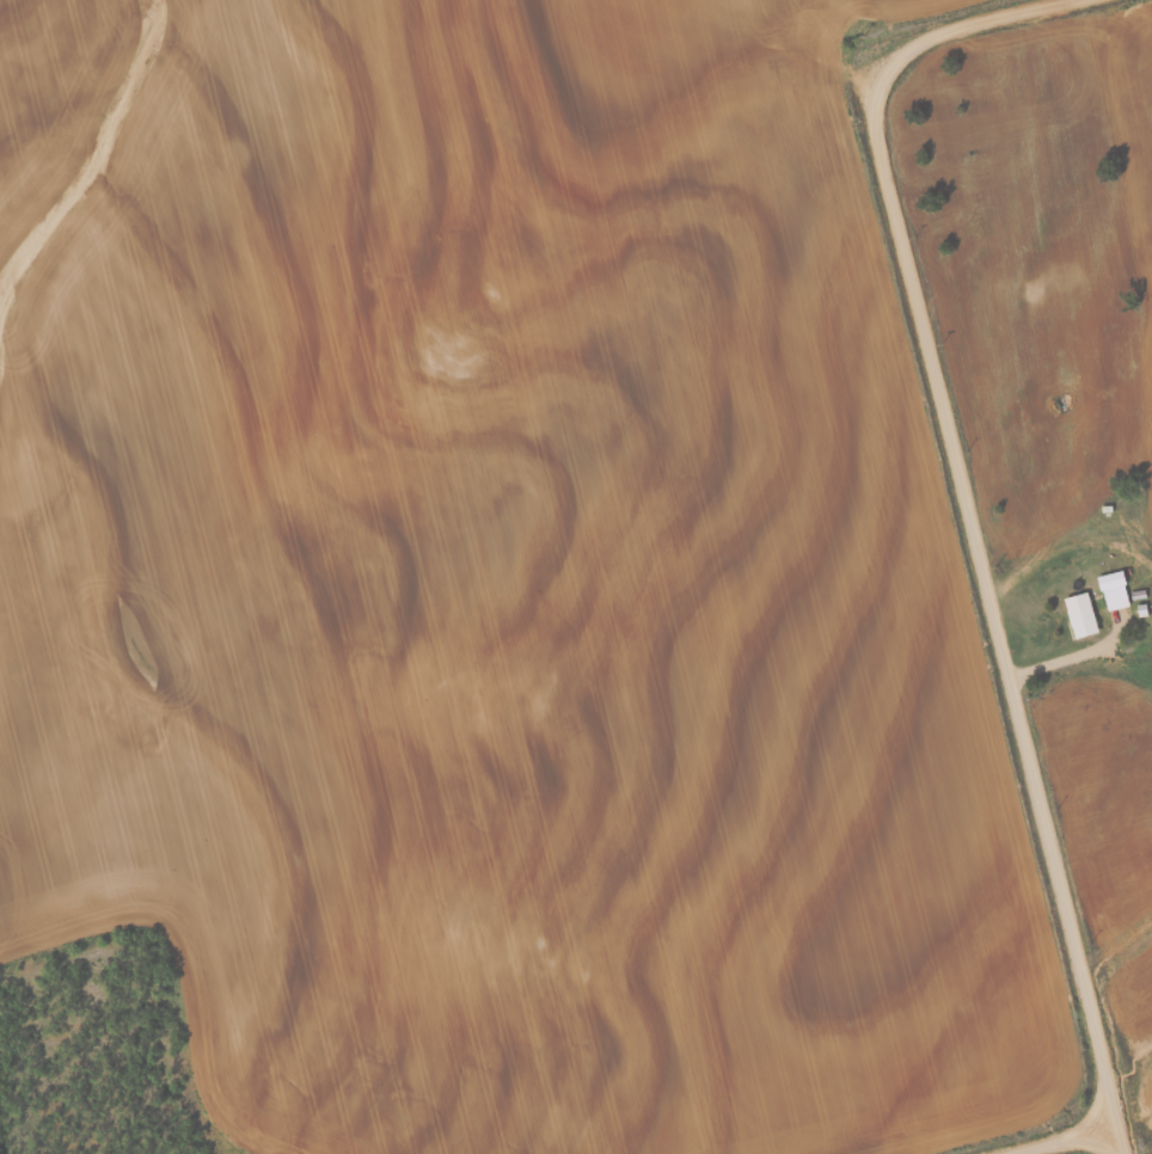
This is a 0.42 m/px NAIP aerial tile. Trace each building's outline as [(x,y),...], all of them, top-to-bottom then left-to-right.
[(1132,605),(1122,573),(1100,580),(1110,612),(1132,605)] [(1099,634),(1092,594),(1068,598),(1076,638),(1099,634)]
